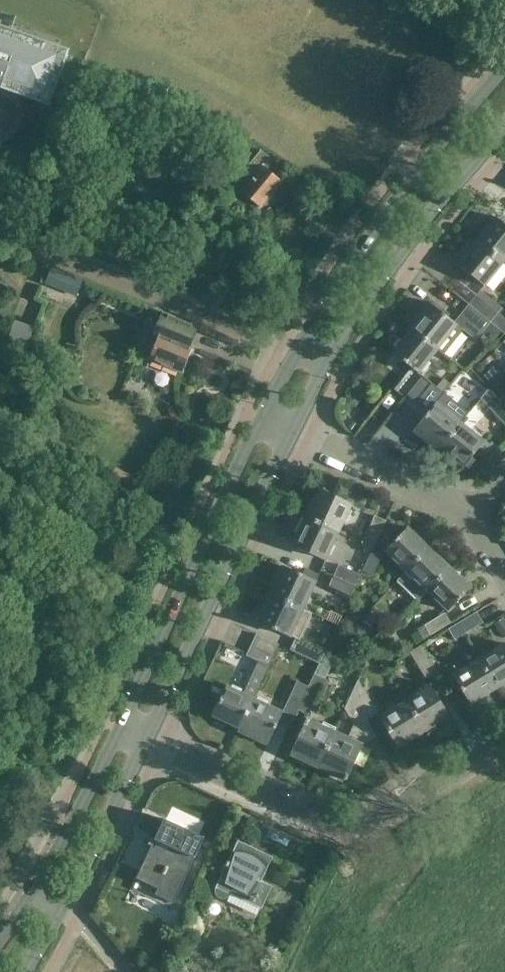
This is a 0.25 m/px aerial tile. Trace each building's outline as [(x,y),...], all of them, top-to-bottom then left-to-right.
[(50,106),(59,81),(48,77),(56,54),(44,50),(47,41),(0,24),(0,88),(50,106)] [(252,179),(242,192),(260,207),(282,180),(267,169),(274,161),(261,150),(243,171),(252,179)] [(476,240),(502,261),(504,257),(504,224),(496,216),(476,240)] [(502,261),(476,240),(456,264),(482,285),(502,261)] [(82,280),(53,267),(46,282),(76,294),(82,280)] [(467,303),(501,331),(504,334),(504,310),(478,289),(467,303)] [(429,300),(408,326),(412,328),(437,349),(443,354),(463,329),(475,339),(481,332),(493,342),(501,331),(467,303),(453,320),(429,300)] [(199,327),(162,312),(146,352),(151,354),(150,358),(183,372),(193,347),(191,346),(199,327)] [(34,327),(15,320),(7,343),(26,350),(34,327)] [(393,351),(404,360),(413,367),(396,388),(406,396),(423,375),(419,372),(437,349),(412,328),(393,351)] [(504,399),(504,380),(493,366),(483,375),(504,399)] [(423,375),(406,396),(415,404),(423,395),(434,404),(413,430),(438,450),(461,422),(437,403),(445,393),(423,375)] [(489,389),(481,398),(504,425),(504,406),(489,389)] [(461,422),(438,450),(439,451),(441,449),(464,467),(485,441),(461,422)] [(320,489),(307,516),(340,532),(352,505),(320,489)] [(374,548),(386,521),(375,515),(362,543),(374,548)] [(340,532),(307,516),(294,543),(327,559),(340,532)] [(384,549),(399,564),(397,566),(403,572),(428,546),(407,525),(384,549)] [(428,546),(403,572),(404,573),(397,580),(416,599),(425,590),(448,566),(428,546)] [(375,575),(384,554),(373,549),(364,571),(375,575)] [(339,565),(334,576),(355,586),(360,575),(339,565)] [(284,566),(271,593),(304,609),(317,581),(284,566)] [(448,566),(425,590),(446,610),(469,586),(448,566)] [(334,576),(329,587),(350,597),(355,586),(334,576)] [(271,593),(258,620),(296,638),(300,640),(313,613),(304,609),(271,593)] [(358,619),(349,611),(340,620),(349,629),(358,619)] [(477,612),(457,624),(463,634),(483,622),(477,612)] [(430,635),(451,623),(445,613),(417,630),(422,639),(430,635)] [(493,625),(501,639),(504,636),(504,623),(502,619),(493,625)] [(368,632),(358,622),(348,632),(358,642),(368,632)] [(463,634),(457,624),(448,629),(455,639),(463,634)] [(227,685),(212,715),(238,728),(238,729),(240,730),(255,699),(254,698),(279,644),(257,634),(247,656),(259,661),(244,693),(227,685)] [(291,650),(319,663),(324,652),(300,640),(296,638),(291,650)] [(478,659),(495,688),(504,682),(504,645),(504,643),(478,659)] [(437,672),(421,645),(410,652),(426,679),(437,672)] [(320,663),(314,672),(326,678),(337,658),(324,652),(319,663),(320,663)] [(495,688),(478,659),(452,674),(469,704),(495,688)] [(308,685),(298,707),(309,713),(326,678),(314,672),(308,685)] [(255,699),(240,730),(267,743),(278,721),(289,726),(298,707),(308,685),(297,680),(282,711),(255,699)] [(358,680),(351,695),(366,719),(377,712),(358,680)] [(430,684),(404,700),(423,732),(449,716),(430,684)] [(335,730),(318,767),(346,780),(363,743),(376,735),(366,719),(351,695),(344,708),(354,724),(348,736),(335,730)] [(423,732),(404,700),(378,716),(397,748),(423,732)] [(290,753),(318,767),(335,730),(307,717),(290,753)] [(165,819),(137,878),(159,888),(155,894),(172,902),(183,879),(194,856),(203,837),(165,819)] [(238,840),(215,886),(215,891),(217,896),(222,898),(227,897),(230,893),(232,890),(250,898),(245,910),(253,913),(256,914),(258,912),(262,904),(263,904),(272,886),(261,880),(273,856),(238,840)]
